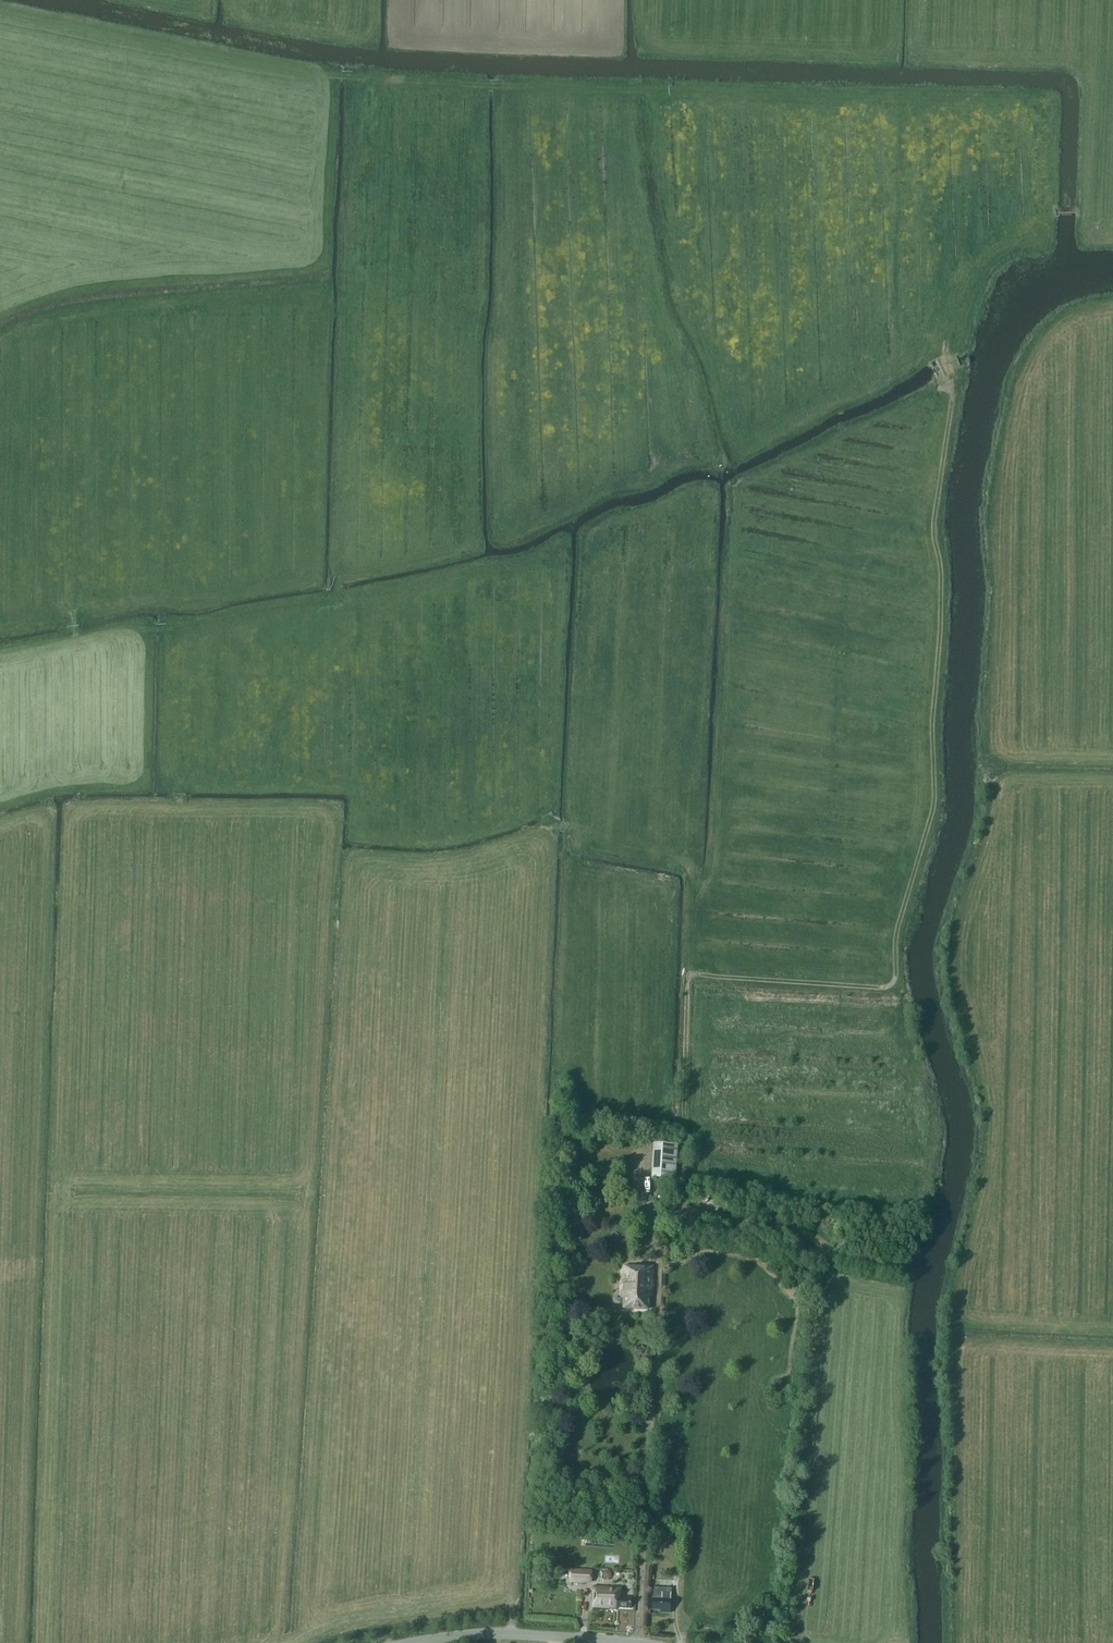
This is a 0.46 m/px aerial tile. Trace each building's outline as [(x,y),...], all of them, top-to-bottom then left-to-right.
[(652,1179),(673,1181),(675,1146),(653,1145),(652,1179)] [(652,1267),(634,1266),(631,1266),(631,1268),(621,1267),(620,1298),(624,1298),(624,1308),(647,1309),(648,1296),(651,1296),(652,1267)] [(655,1523),(664,1524),(666,1503),(657,1503),(655,1523)] [(567,1569),(566,1581),(581,1582),(581,1581),(588,1581),(589,1570),(567,1569)] [(593,1585),(593,1607),(617,1608),(617,1607),(629,1607),(630,1597),(622,1597),(622,1586),(593,1585)] [(653,1609),(661,1610),(661,1612),(669,1612),(671,1590),(654,1588),(653,1609)]
